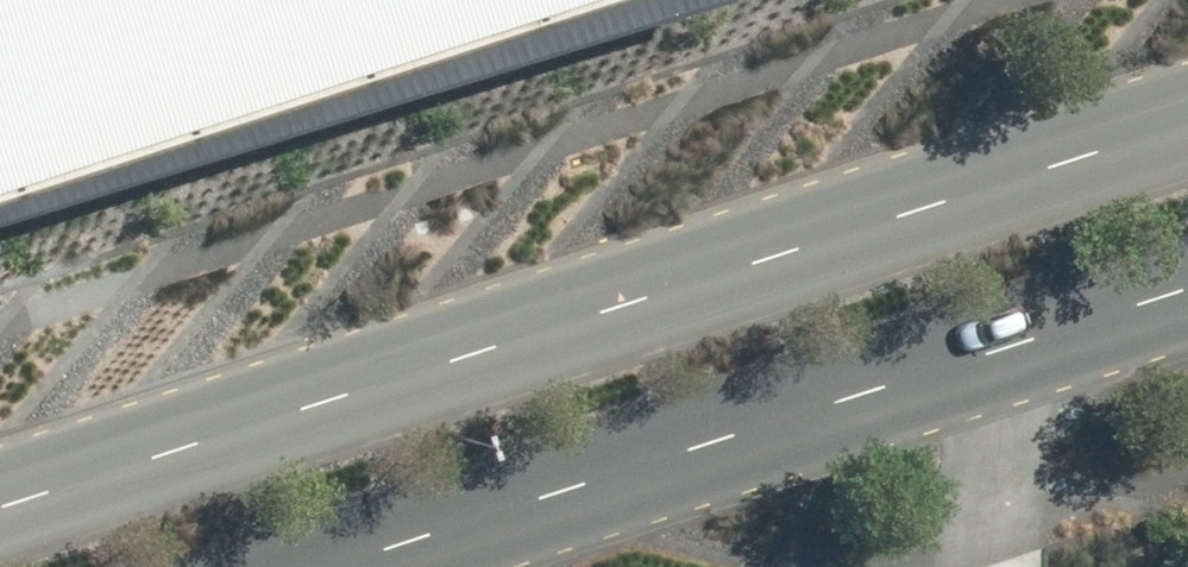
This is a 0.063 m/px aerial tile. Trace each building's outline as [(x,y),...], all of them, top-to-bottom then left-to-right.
[(648,0),(0,0),(0,210),(648,0)]
